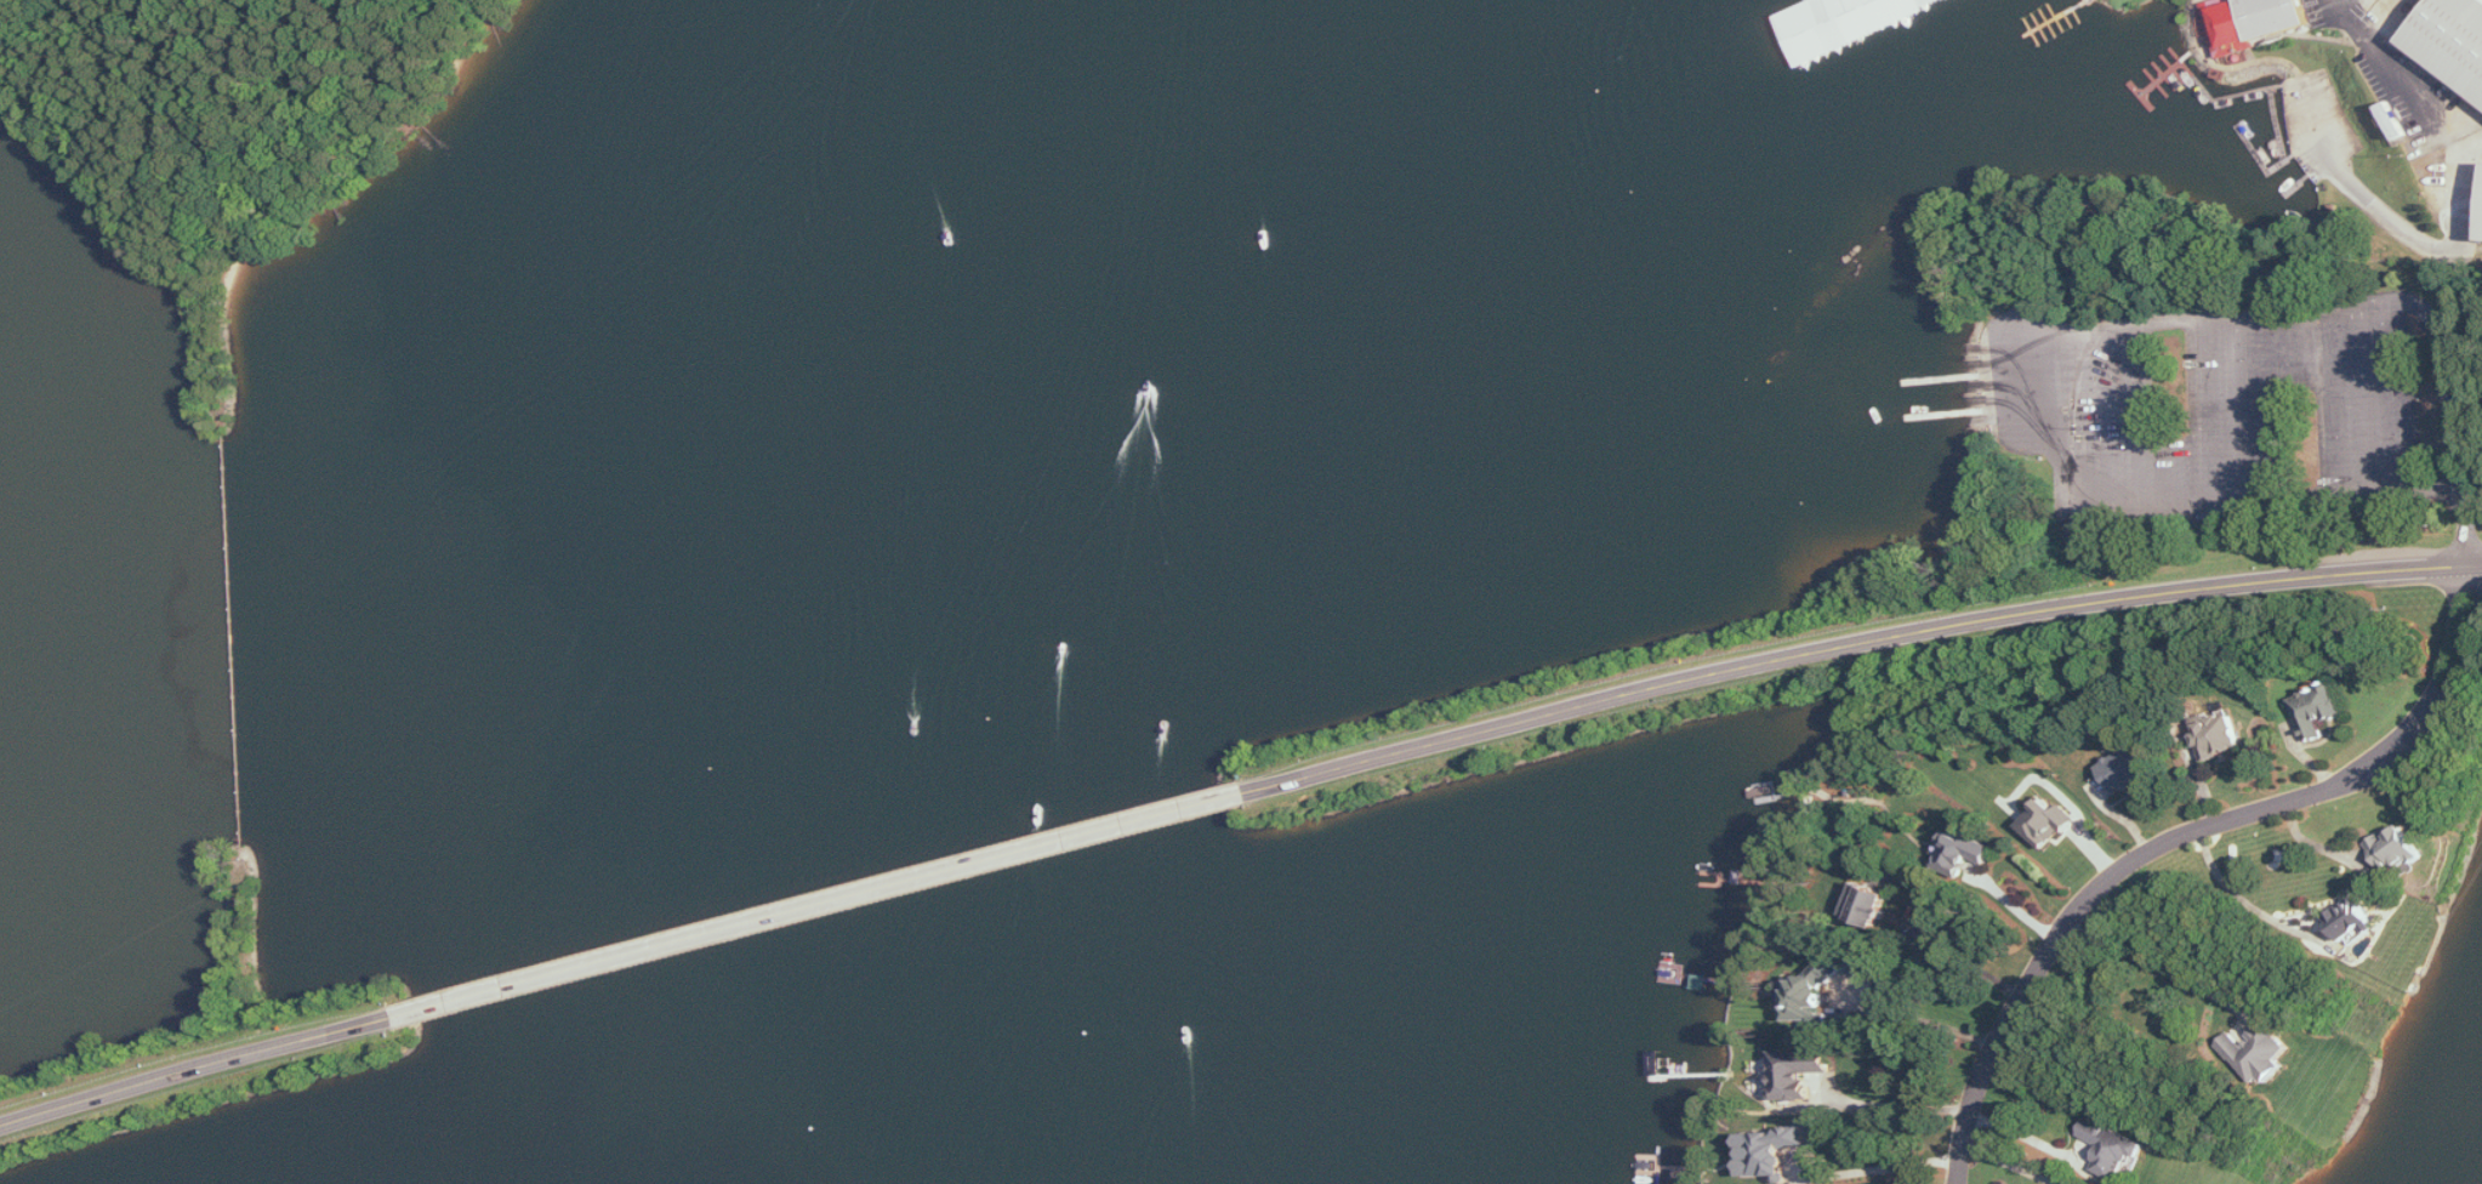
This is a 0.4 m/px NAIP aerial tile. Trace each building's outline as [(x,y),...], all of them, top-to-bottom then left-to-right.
[(2207,8),(2232,0),(2306,0),(2316,27),(2224,57),(2207,8)] [(2408,46),(2481,99),(2481,0),(2441,0),(2408,46)] [(2295,697),(2306,743),(2327,738),(2322,722),(2345,717),(2337,686),(2295,697)] [(2244,748),(2232,713),(2194,726),(2206,762),(2244,748)] [(2157,770),(2138,742),(2100,767),(2118,795),(2157,770)] [(2045,851),(2078,819),(2065,805),(2058,812),(2047,800),(2020,826),(2045,851)] [(2384,834),(2368,843),(2386,872),(2395,867),(2397,871),(2410,863),(2409,861),(2422,854),(2406,828),(2387,839),(2384,834)] [(1944,863),(1965,871),(1970,858),(1988,865),(1995,847),(1972,838),(1971,840),(1949,833),(1945,845),(1950,847),(1944,863)] [(1880,930),(1894,896),(1859,883),(1846,917),(1880,930)] [(2379,931),(2356,898),(2328,917),(2351,950),(2379,931)] [(1789,1023),(1824,1021),(1823,984),(1838,984),(1837,962),(1817,962),(1818,978),(1787,979),(1789,1023)] [(2293,1049),(2269,1024),(2245,1047),(2232,1033),(2218,1045),(2254,1082),(2263,1073),(2272,1082),(2287,1067),(2281,1060),(2293,1049)] [(1775,1052),(1775,1101),(1810,1101),(1810,1074),(1831,1074),(1831,1062),(1817,1062),(1817,1052),(1775,1052)] [(2095,1170),(2122,1183),(2128,1168),(2138,1172),(2150,1146),(2134,1139),(2132,1145),(2099,1130),(2098,1133),(2086,1127),(2081,1136),(2105,1147),(2095,1170)] [(1778,1177),(1778,1183),(1788,1183),(1788,1147),(1809,1147),(1808,1130),(1743,1131),(1743,1177),(1778,1177)]
